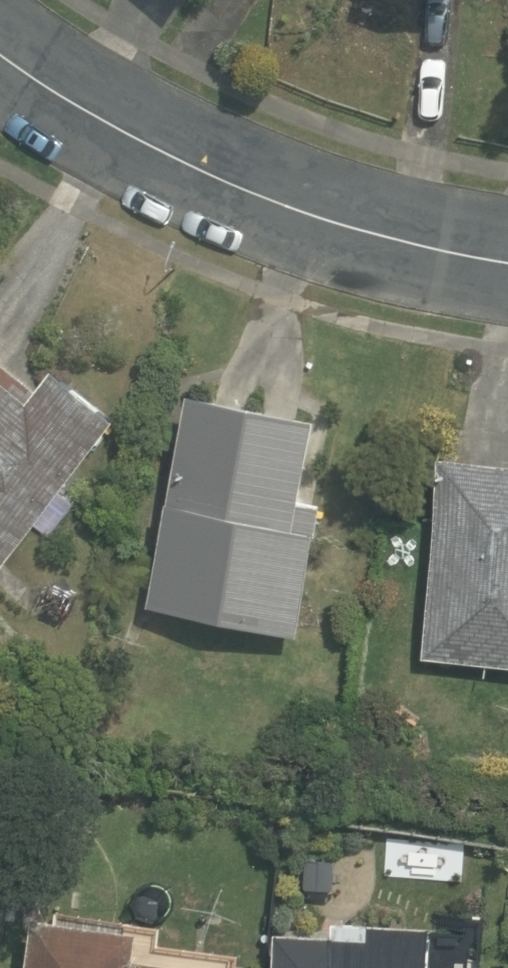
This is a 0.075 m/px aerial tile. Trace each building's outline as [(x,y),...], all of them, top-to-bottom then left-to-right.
[(3,572),(124,422),(61,371),(36,402),(0,373),(0,570),(3,572)] [(321,430),(207,403),(159,609),(300,642),(327,529),(300,522),(321,430)] [(450,463),(429,655),(507,664),(507,470),(450,463)] [(148,966),(153,930),(41,916),(35,967),(161,967),(148,966)] [(435,935),(385,932),(385,943),(283,937),(282,967),(433,967),(435,935)]
